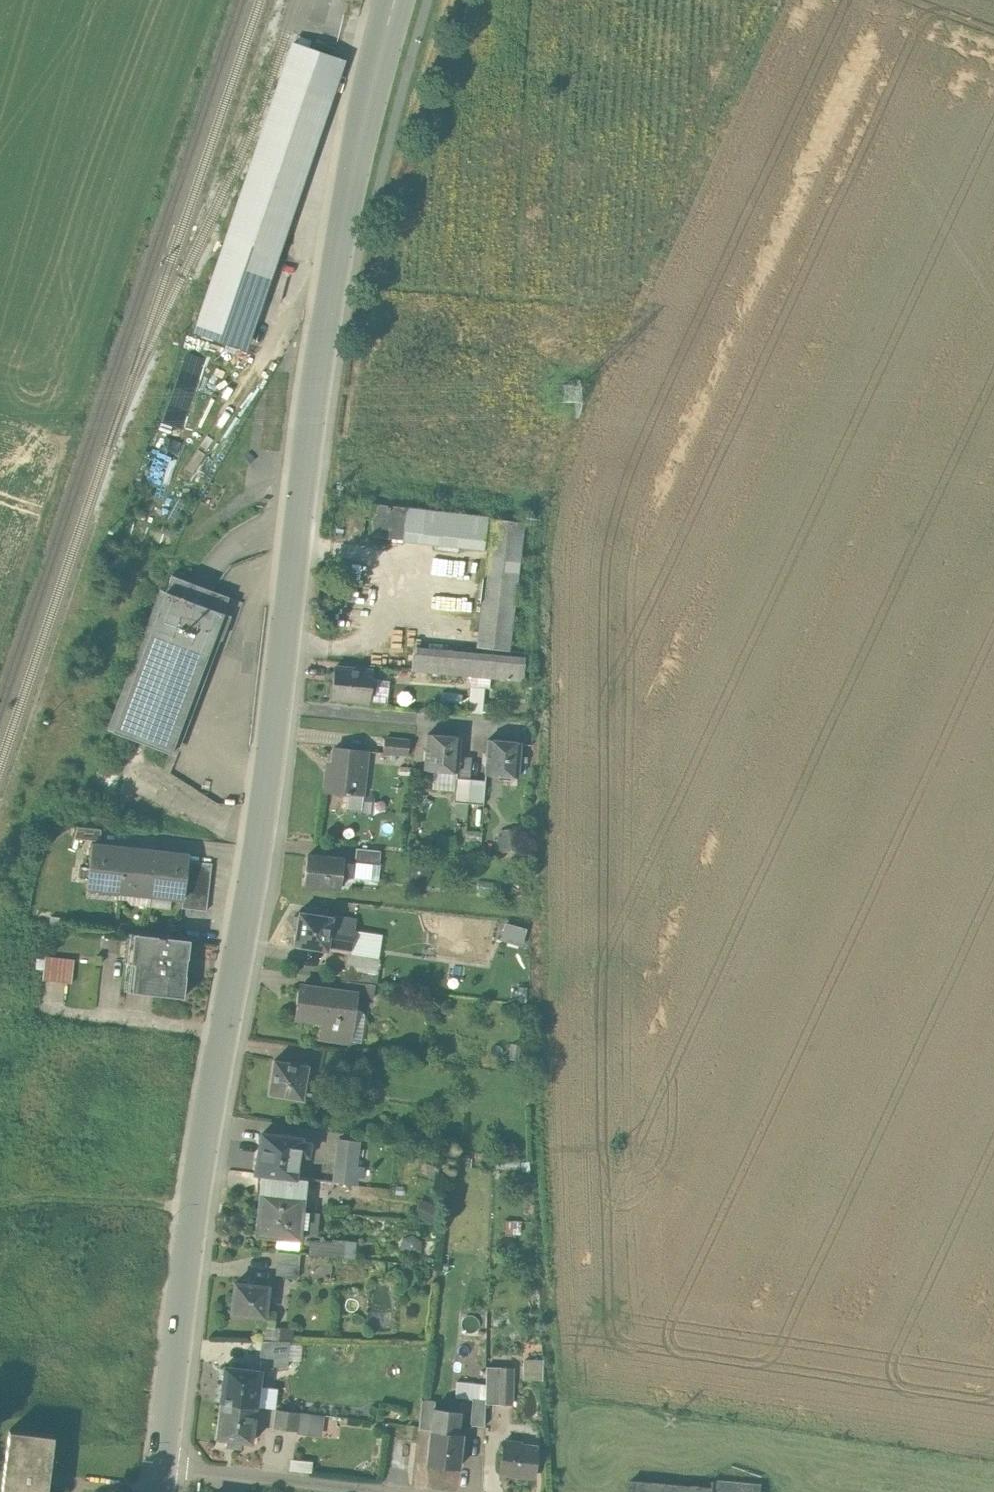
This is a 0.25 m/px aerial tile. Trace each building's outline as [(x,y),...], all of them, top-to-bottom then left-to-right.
[(236,344),(334,58),(295,45),(198,331),(236,344)] [(513,649),(527,519),(376,503),(372,534),(488,547),(478,645),(417,639),(414,666),(526,678),(529,651),(513,649)] [(112,733),(171,754),(229,597),(171,576),(112,733)] [(332,697),(372,701),(376,665),(336,661),(332,697)] [(456,766),(460,730),(429,726),(425,762),(456,766)] [(486,769),(520,773),(525,735),(491,731),(486,769)] [(386,734),(385,748),(407,750),(408,736),(386,734)] [(324,785),(367,789),(372,746),(329,741),(324,785)] [(87,881),(121,885),(127,841),(93,836),(87,881)] [(121,885),(152,889),(157,844),(127,841),(121,885)] [(152,889),(185,893),(189,858),(191,848),(157,844),(152,889)] [(342,849),(306,845),(303,879),(339,883),(342,849)] [(381,863),(383,850),(359,846),(357,858),(381,863)] [(214,861),(189,858),(185,893),(183,907),(208,910),(214,861)] [(296,904),(293,934),(332,938),(335,908),(296,904)] [(507,923),(505,939),(529,942),(531,926),(507,923)] [(124,985),(186,992),(192,934),(130,927),(124,985)] [(321,1037),(351,1041),(358,985),(300,977),(295,1016),(323,1020),(321,1037)] [(268,1089),(305,1094),(310,1057),(273,1053),(268,1089)] [(261,1119),(255,1165),(266,1166),(299,1171),(306,1125),(261,1119)] [(363,1137),(341,1134),(335,1176),(358,1179),(363,1137)] [(266,1166),(261,1206),(302,1212),(307,1172),(299,1171),(266,1166)] [(299,1235),(302,1212),(261,1206),(258,1229),(299,1235)] [(359,1255),(359,1241),(312,1240),(312,1254),(359,1255)] [(277,1251),(276,1273),(302,1274),(303,1252),(277,1251)] [(227,1310),(264,1315),(269,1281),(232,1276),(227,1310)] [(263,1326),(263,1364),(292,1365),(293,1327),(263,1326)] [(547,1378),(548,1357),(528,1357),(528,1377),(547,1378)] [(225,1362),(220,1401),(256,1406),(261,1367),(225,1362)] [(252,1438),(256,1406),(220,1401),(216,1434),(252,1438)] [(433,1403),(429,1459),(460,1461),(464,1405),(433,1403)] [(276,1426),(327,1433),(330,1413),(278,1406),(276,1426)] [(1,1491),(46,1491),(53,1436),(9,1430),(1,1491)] [(509,1437),(503,1472),(536,1477),(542,1442),(509,1437)] [(628,1491),(766,1491),(767,1479),(716,1476),(716,1483),(629,1477),(628,1491)]
